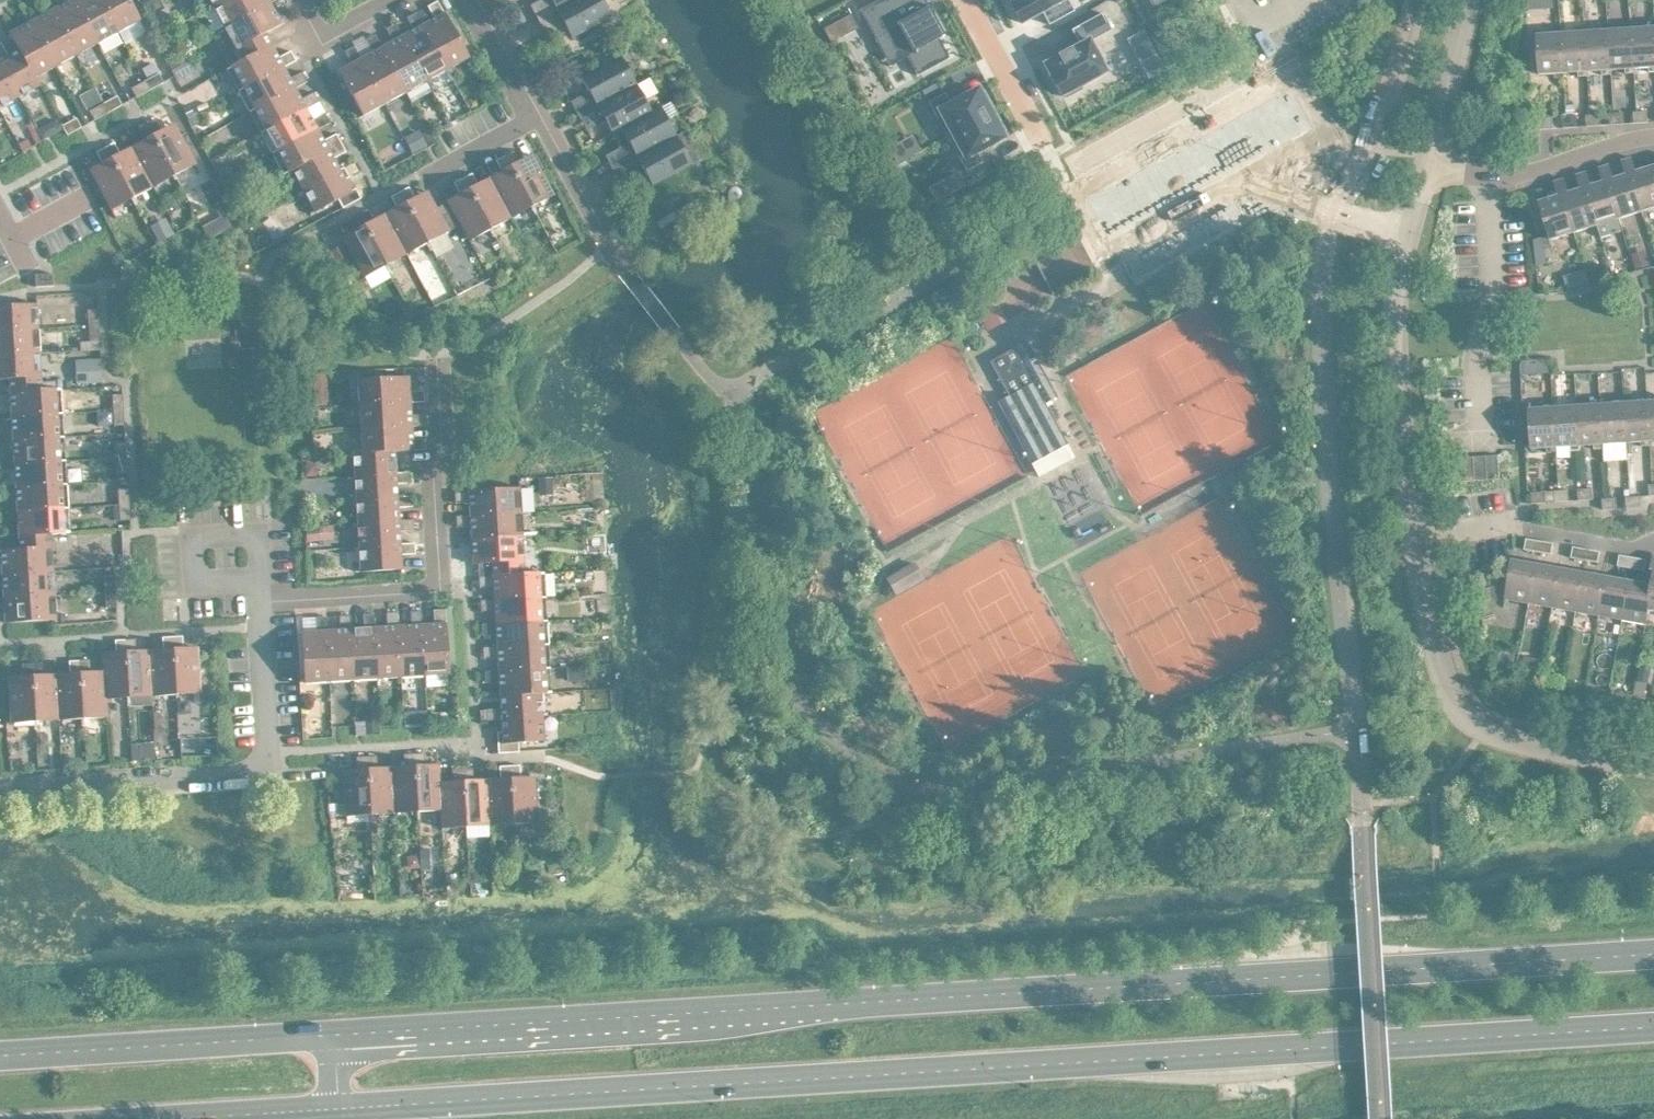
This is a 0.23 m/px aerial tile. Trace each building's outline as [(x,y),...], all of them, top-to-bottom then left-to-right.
[(56,4),(59,8),(58,9),(78,45),(77,46),(79,50),(100,39),(98,34),(80,0),(63,0),(56,4)] [(98,34),(100,39),(121,27),(119,23),(107,0),(80,0),(98,34)] [(119,23),(121,27),(143,15),(135,0),(107,0),(119,23)] [(228,22),(269,0),(219,0),(217,1),(228,22)] [(246,55),(247,56),(271,43),(272,44),(276,41),(269,28),(285,19),(275,0),(270,0),(269,0),(228,22),(246,55)] [(427,19),(429,23),(428,24),(451,65),(472,54),(443,0),(434,0),(431,1),(438,13),(427,19)] [(559,5),(574,33),(615,11),(609,0),(568,0),(559,5)] [(863,5),(880,38),(904,25),(916,46),(909,50),(911,52),(921,71),(952,53),(942,34),(948,31),(932,2),(920,8),(916,0),(872,0),(863,5)] [(1015,0),(1024,18),(1045,7),(1052,20),(1078,7),(1074,0),(1015,0)] [(56,4),(35,15),(38,19),(37,20),(57,57),(56,57),(58,61),(79,50),(77,46),(78,45),(58,9),(59,8),(56,4)] [(417,25),(406,31),(408,35),(430,76),(451,65),(428,24),(429,23),(427,19),(420,7),(410,13),(417,25)] [(1062,52),(1048,60),(1056,73),(1054,73),(1064,91),(1067,89),(1070,93),(1086,84),(1084,81),(1109,67),(1093,38),(1115,25),(1106,8),(1075,25),(1083,41),(1074,46),(1073,45),(1061,51),(1062,52)] [(855,9),(827,24),(835,39),(863,24),(855,9)] [(13,27),(22,44),(23,44),(38,72),(39,72),(58,61),(56,57),(57,57),(37,20),(38,19),(35,15),(13,27)] [(396,36),(385,42),(387,46),(387,47),(409,87),(430,76),(408,35),(406,31),(399,19),(389,24),(396,36)] [(613,22),(599,30),(606,43),(621,35),(613,22)] [(1635,25),(1637,64),(1652,63),(1652,68),(1653,68),(1653,23),(1635,25)] [(1635,25),(1611,26),(1614,66),(1628,65),(1628,69),(1638,69),(1637,64),(1635,25)] [(1147,26),(1131,35),(1152,73),(1168,65),(1147,26)] [(1611,26),(1588,28),(1590,67),(1604,66),(1605,71),(1614,70),(1614,66),(1611,26)] [(1588,28),(1564,29),(1567,69),(1581,68),(1581,73),(1590,72),(1590,67),(1588,28)] [(1567,69),(1564,29),(1540,31),(1542,70),(1557,69),(1558,74),(1567,74),(1567,69)] [(375,47),(364,53),(367,58),(366,58),(388,99),(409,87),(387,47),(387,46),(385,42),(378,30),(369,35),(375,47)] [(1,55),(2,55),(22,91),(44,80),(39,72),(38,72),(23,44),(22,44),(11,50),(4,37),(0,40),(0,53),(1,55)] [(234,62),(246,84),(282,63),(283,65),(287,62),(299,56),(294,46),(282,53),(276,41),(272,44),(271,43),(247,56),(246,55),(234,62)] [(367,58),(364,53),(358,41),(348,47),(354,59),(342,65),(366,111),(388,99),(366,58),(367,58)] [(584,73),(600,102),(640,80),(625,51),(584,73)] [(184,53),(171,60),(178,71),(180,76),(193,69),(184,53)] [(2,103),(22,91),(2,55),(1,55),(0,56),(0,100),(2,103)] [(157,58),(145,64),(151,74),(162,68),(157,58)] [(246,84),(257,104),(294,84),(294,86),(299,83),(311,77),(305,67),(293,73),(287,62),(283,65),(282,63),(246,84)] [(151,74),(148,76),(153,85),(167,77),(162,68),(151,74)] [(153,85),(148,76),(135,83),(139,92),(153,85)] [(615,131),(625,126),(624,125),(656,108),(655,108),(640,80),(600,102),(615,131)] [(257,104),(268,125),(305,105),(306,106),(310,104),(322,97),(317,88),(305,94),(299,83),(294,86),(294,84),(257,104)] [(948,89),(932,97),(951,132),(995,108),(992,105),(996,103),(988,87),(984,89),(981,84),(954,99),(948,89)] [(120,91),(107,98),(112,107),(125,100),(120,91)] [(112,107),(107,98),(93,106),(98,115),(112,107)] [(1578,100),(1570,101),(1570,111),(1578,111),(1578,100)] [(616,166),(639,153),(680,131),(664,103),(655,108),(656,108),(624,125),(625,126),(634,143),(628,146),(625,142),(608,151),(616,166)] [(268,125),(279,146),(316,126),(317,127),(321,125),(333,118),(328,108),(316,115),(310,104),(306,106),(305,105),(268,125)] [(1636,108),(1637,119),(1651,118),(1650,107),(1636,108)] [(202,108),(191,115),(194,122),(206,115),(202,108)] [(995,108),(951,132),(970,167),(986,158),(980,148),(1008,133),(1005,128),(1009,126),(1001,110),(997,112),(995,108)] [(1613,109),(1613,120),(1627,119),(1627,109),(1613,109)] [(1589,111),(1590,122),(1604,121),(1603,110),(1589,111)] [(1565,112),(1566,123),(1580,122),(1579,112),(1565,112)] [(66,121),(71,130),(84,122),(80,113),(66,121)] [(1557,124),(1556,113),(1542,114),(1542,125),(1557,124)] [(159,115),(150,119),(177,170),(199,159),(177,119),(165,126),(159,115)] [(37,117),(30,121),(40,139),(47,135),(37,117)] [(147,136),(135,142),(156,181),(177,170),(150,119),(141,124),(147,136)] [(291,168),(296,165),(295,164),(344,137),(340,129),(327,136),(321,125),(317,127),(316,126),(279,146),(291,168)] [(422,125),(407,133),(417,151),(432,143),(431,142),(422,125)] [(680,131),(639,153),(655,181),(695,159),(680,131)] [(117,137),(108,142),(136,193),(156,181),(135,142),(123,149),(117,137)] [(295,164),(296,165),(306,185),(343,165),(337,154),(350,147),(344,137),(295,164)] [(901,139),(892,143),(901,159),(909,154),(901,139)] [(136,193),(108,142),(99,147),(105,158),(93,165),(114,204),(136,193)] [(516,146),(507,151),(535,201),(556,190),(535,151),(523,157),(516,146)] [(505,167),(493,174),(514,213),(535,201),(507,151),(498,156),(505,167)] [(1629,171),(1633,169),(1644,207),(1653,204),(1653,163),(1639,167),(1635,153),(1624,157),(1629,171)] [(1602,164),(1606,178),(1610,176),(1622,214),(1644,207),(1633,169),(1629,171),(1617,174),(1612,160),(1602,164)] [(343,165),(306,185),(318,207),(341,194),(346,203),(364,193),(359,184),(355,186),(348,174),(353,172),(347,162),(343,165)] [(1579,171),(1583,185),(1588,183),(1599,221),(1622,214),(1610,176),(1606,178),(1594,181),(1590,167),(1579,171)] [(475,168),(466,173),(493,224),(514,213),(493,174),(481,180),(475,168)] [(961,168),(942,178),(950,192),(968,181),(961,168)] [(463,190),(451,196),(464,219),(463,220),(472,236),(493,224),(466,173),(457,178),(463,190)] [(1557,178),(1561,192),(1565,190),(1577,228),(1599,221),(1588,183),(1583,185),(1572,188),(1567,175),(1557,178)] [(412,182),(403,187),(430,238),(463,220),(464,219),(451,196),(439,203),(430,187),(418,194),(412,182)] [(400,204),(388,210),(409,249),(430,238),(403,187),(394,192),(400,204)] [(1565,190),(1561,192),(1542,198),(1554,235),(1577,228),(1565,190)] [(563,195),(556,200),(559,204),(566,200),(563,195)] [(690,198),(670,212),(674,218),(694,204),(690,198)] [(370,205),(361,210),(389,260),(409,249),(388,210),(376,216),(370,205)] [(389,260),(361,210),(352,215),(358,226),(346,233),(367,272),(389,260)] [(168,214),(153,222),(162,238),(177,230),(168,214)] [(218,215),(207,221),(213,232),(223,226),(218,215)] [(479,236),(475,239),(479,246),(483,243),(479,236)] [(1557,241),(1556,242),(1547,245),(1551,259),(1561,255),(1557,241)] [(1648,246),(1634,250),(1639,266),(1653,261),(1648,246)] [(1589,265),(1580,268),(1585,283),(1593,281),(1589,265)] [(38,269),(39,282),(56,281),(56,268),(38,269)] [(1600,270),(1592,273),(1594,280),(1603,278),(1600,270)] [(997,292),(987,298),(1001,321),(1011,316),(997,292)] [(36,324),(36,325),(41,324),(40,299),(0,302),(0,326),(36,324)] [(91,305),(92,320),(102,320),(101,304),(91,305)] [(102,320),(92,320),(93,336),(103,335),(102,320)] [(38,348),(43,348),(41,324),(36,325),(36,324),(0,326),(0,350),(38,348)] [(1012,391),(1001,397),(1041,473),(1077,453),(1048,399),(1060,392),(1030,337),(993,357),(1012,391)] [(13,388),(45,386),(45,385),(43,348),(38,348),(0,350),(0,374),(12,374),(13,388)] [(104,354),(79,355),(80,379),(105,378),(104,354)] [(1525,355),(1523,359),(1523,370),(1554,368),(1553,354),(1525,355)] [(322,369),(309,370),(312,403),(324,402),(322,369)] [(361,376),(362,400),(409,397),(409,398),(414,398),(427,397),(427,386),(413,387),(412,372),(361,376)] [(13,388),(14,411),(19,410),(19,411),(61,409),(61,410),(66,409),(65,399),(60,399),(59,384),(45,385),(45,386),(13,388)] [(115,390),(116,405),(126,405),(125,389),(115,390)] [(362,400),(364,424),(410,421),(410,422),(415,421),(429,421),(428,410),(414,410),(414,398),(409,398),(409,397),(362,400)] [(1650,397),(1627,399),(1629,438),(1644,437),(1644,442),(1653,441),(1653,437),(1650,397)] [(1627,399),(1603,400),(1606,439),(1620,439),(1620,443),(1630,443),(1629,438),(1627,399)] [(1603,400),(1580,402),(1582,441),(1596,440),(1597,445),(1606,444),(1606,439),(1603,400)] [(1580,402),(1556,403),(1559,442),(1573,442),(1573,446),(1582,446),(1582,441),(1580,402)] [(1559,442),(1556,403),(1532,405),(1534,444),(1549,443),(1550,448),(1559,447),(1559,442)] [(126,405),(116,405),(117,421),(127,420),(126,405)] [(14,411),(15,434),(20,434),(20,435),(62,432),(62,433),(67,433),(67,423),(62,423),(61,410),(61,409),(19,411),(19,410),(14,411)] [(364,424),(365,446),(370,446),(370,447),(412,445),(430,444),(430,433),(416,434),(415,421),(410,422),(410,421),(364,424)] [(15,434),(17,458),(22,458),(22,459),(64,456),(64,457),(69,457),(68,446),(63,446),(62,433),(62,432),(20,435),(20,434),(15,434)] [(118,437),(119,453),(129,452),(128,436),(118,437)] [(356,447),(358,472),(399,469),(399,468),(398,455),(412,454),(412,445),(370,447),(370,446),(365,446),(356,447)] [(1489,451),(1476,452),(1478,476),(1490,475),(1489,451)] [(1501,451),(1489,451),(1490,475),(1503,475),(1501,451)] [(129,452),(119,453),(120,468),(130,467),(129,452)] [(1476,452),(1463,453),(1465,477),(1478,476),(1476,452)] [(1465,477),(1463,453),(1451,454),(1452,478),(1465,477)] [(17,458),(18,482),(23,481),(23,482),(65,480),(65,481),(70,480),(69,470),(65,470),(64,457),(64,456),(22,459),(22,458),(17,458)] [(319,460),(308,460),(308,472),(320,471),(319,460)] [(358,472),(359,495),(401,493),(400,491),(400,479),(414,478),(413,467),(399,468),(399,469),(358,472)] [(556,472),(541,473),(542,491),(557,490),(556,472)] [(18,482),(20,505),(25,505),(25,506),(67,503),(67,504),(72,504),(71,493),(66,494),(65,481),(65,480),(23,482),(23,481),(18,482)] [(472,497),(472,510),(477,510),(477,511),(524,508),(523,483),(457,487),(458,498),(472,497)] [(121,484),(122,500),(132,499),(131,484),(121,484)] [(1580,485),(1581,496),(1595,495),(1595,484),(1580,485)] [(1557,486),(1558,497),(1572,497),(1571,486),(1557,486)] [(1533,488),(1534,499),(1548,498),(1547,487),(1533,488)] [(359,495),(360,519),(402,516),(402,515),(401,503),(415,502),(415,491),(400,491),(401,493),(359,495)] [(1628,493),(1629,504),(1643,503),(1643,492),(1628,493)] [(1620,505),(1619,494),(1605,494),(1606,505),(1620,505)] [(132,499),(122,500),(123,515),(133,515),(132,499)] [(20,505),(21,529),(26,529),(54,528),(54,529),(73,528),(72,517),(67,517),(67,504),(67,503),(25,506),(25,505),(20,505)] [(473,521),(474,533),(479,533),(479,534),(526,531),(524,508),(477,511),(477,510),(472,510),(459,511),(460,522),(473,521)] [(360,519),(362,542),(403,540),(403,539),(403,526),(417,525),(416,514),(402,515),(402,516),(360,519)] [(336,521),(308,523),(309,537),(337,535),(336,521)] [(3,545),(5,569),(10,568),(10,569),(51,567),(51,568),(56,567),(54,529),(54,528),(26,529),(21,529),(22,544),(3,545)] [(494,557),(495,571),(495,572),(528,570),(528,569),(526,531),(479,534),(479,533),(474,533),(475,559),(494,557)] [(1527,545),(1540,548),(1542,537),(1529,534),(1527,545)] [(1542,537),(1540,548),(1554,550),(1556,539),(1542,537)] [(403,540),(362,542),(363,566),(405,564),(404,550),(418,549),(418,538),(403,539),(403,540)] [(1574,553),(1587,556),(1589,545),(1576,542),(1574,553)] [(1589,545),(1587,556),(1601,558),(1603,547),(1589,545)] [(1620,562),(1634,564),(1636,553),(1622,551),(1620,562)] [(1636,553),(1634,564),(1647,566),(1649,556),(1636,553)] [(1508,595),(1531,599),(1538,560),(1515,556),(1508,595)] [(918,558),(890,574),(897,587),(925,571),(918,558)] [(1531,599),(1555,603),(1562,564),(1538,560),(1531,599)] [(1555,603),(1578,607),(1585,568),(1562,564),(1555,603)] [(5,569),(6,592),(11,592),(11,593),(53,590),(53,591),(58,591),(56,567),(51,568),(51,567),(10,569),(10,568),(5,569)] [(495,582),(496,594),(502,594),(502,595),(543,593),(542,568),(528,569),(528,570),(495,572),(495,571),(482,571),(482,583),(495,582)] [(1578,607),(1601,611),(1608,572),(1585,568),(1578,607)] [(107,572),(108,587),(118,586),(117,571),(107,572)] [(1601,611),(1625,615),(1632,576),(1608,572),(1601,611)] [(1651,605),(1650,605),(1653,585),(1653,580),(1632,576),(1625,615),(1648,619),(1651,605)] [(118,586),(108,587),(109,603),(119,602),(118,586)] [(11,592),(6,592),(8,617),(59,614),(58,591),(53,591),(53,590),(11,593),(11,592)] [(497,606),(498,618),(503,618),(503,619),(545,616),(543,593),(502,595),(502,594),(496,594),(483,595),(484,606),(497,606)] [(437,619),(425,619),(425,624),(424,624),(427,671),(451,669),(447,604),(436,605),(437,619)] [(414,620),(401,621),(401,626),(403,672),(427,671),(424,624),(425,624),(425,619),(424,606),(413,606),(414,620)] [(390,621),(377,622),(378,627),(377,627),(380,674),(403,672),(401,626),(401,621),(400,607),(389,608),(390,621)] [(366,623),(354,624),(354,629),(353,629),(356,675),(380,674),(377,627),(378,627),(377,622),(377,609),(366,609),(366,623)] [(343,624),(330,625),(331,630),(330,630),(333,677),(356,675),(353,629),(354,629),(354,624),(353,610),(342,611),(343,624)] [(331,630),(330,625),(329,611),(318,612),(319,626),(305,627),(308,678),(333,677),(330,630),(331,630)] [(498,629),(499,642),(505,641),(505,642),(546,640),(545,616),(503,619),(503,618),(498,618),(485,619),(485,630),(498,629)] [(166,645),(152,646),(155,690),(179,689),(175,631),(165,632),(166,645)] [(185,631),(175,631),(179,689),(203,687),(200,643),(186,644),(185,631)] [(104,649),(105,667),(106,672),(107,672),(108,693),(109,693),(132,692),(128,634),(118,635),(119,648),(104,649)] [(138,634),(128,634),(132,692),(155,690),(152,646),(139,647),(138,634)] [(500,653),(501,665),(506,665),(506,666),(548,664),(546,640),(505,642),(505,641),(499,642),(486,643),(487,654),(500,653)] [(1506,649),(1503,663),(1515,665),(1517,651),(1506,649)] [(73,669),(59,670),(62,714),(85,713),(82,655),(72,656),(73,669)] [(82,655),(85,713),(110,711),(109,693),(108,693),(107,672),(106,672),(105,667),(93,668),(92,655),(82,655)] [(38,716),(35,658),(24,659),(25,672),(11,673),(14,717),(38,716)] [(45,658),(35,658),(38,716),(62,714),(59,670),(46,671),(45,658)] [(590,661),(570,662),(571,677),(591,675),(590,661)] [(1640,677),(1651,679),(1653,666),(1653,665),(1642,663),(1640,677)] [(502,676),(502,689),(507,689),(508,690),(544,687),(544,688),(549,688),(548,664),(506,666),(506,665),(501,665),(487,666),(488,677),(502,676)] [(1640,677),(1637,690),(1649,692),(1651,679),(1640,677)] [(490,715),(504,715),(504,714),(546,711),(544,688),(544,687),(508,690),(507,689),(502,689),(503,703),(489,704),(490,715)] [(382,701),(366,702),(367,717),(368,717),(368,728),(384,727),(383,719),(382,701)] [(430,706),(407,708),(408,718),(408,722),(411,722),(415,722),(431,721),(430,706)] [(504,714),(504,715),(505,727),(500,727),(501,748),(522,747),(521,737),(547,736),(546,711),(504,714)] [(397,807),(420,806),(417,748),(406,749),(407,762),(394,763),(397,807)] [(420,806),(443,804),(444,804),(443,783),(443,778),(442,760),(428,761),(427,748),(417,748),(420,806)] [(349,810),(373,809),(369,751),(359,752),(360,765),(346,766),(349,810)] [(373,809),(397,807),(394,763),(380,764),(380,751),(369,751),(373,809)] [(522,760),(512,761),(516,818),(540,817),(538,772),(523,773),(522,760)] [(503,774),(489,775),(492,820),(516,818),(512,761),(502,761),(503,774)] [(475,763),(465,764),(469,821),(492,820),(489,775),(476,776),(475,763)] [(444,804),(443,804),(444,823),(469,821),(465,764),(455,764),(456,777),(443,778),(443,783),(444,804)] [(433,845),(423,845),(424,864),(433,863),(433,845)]
